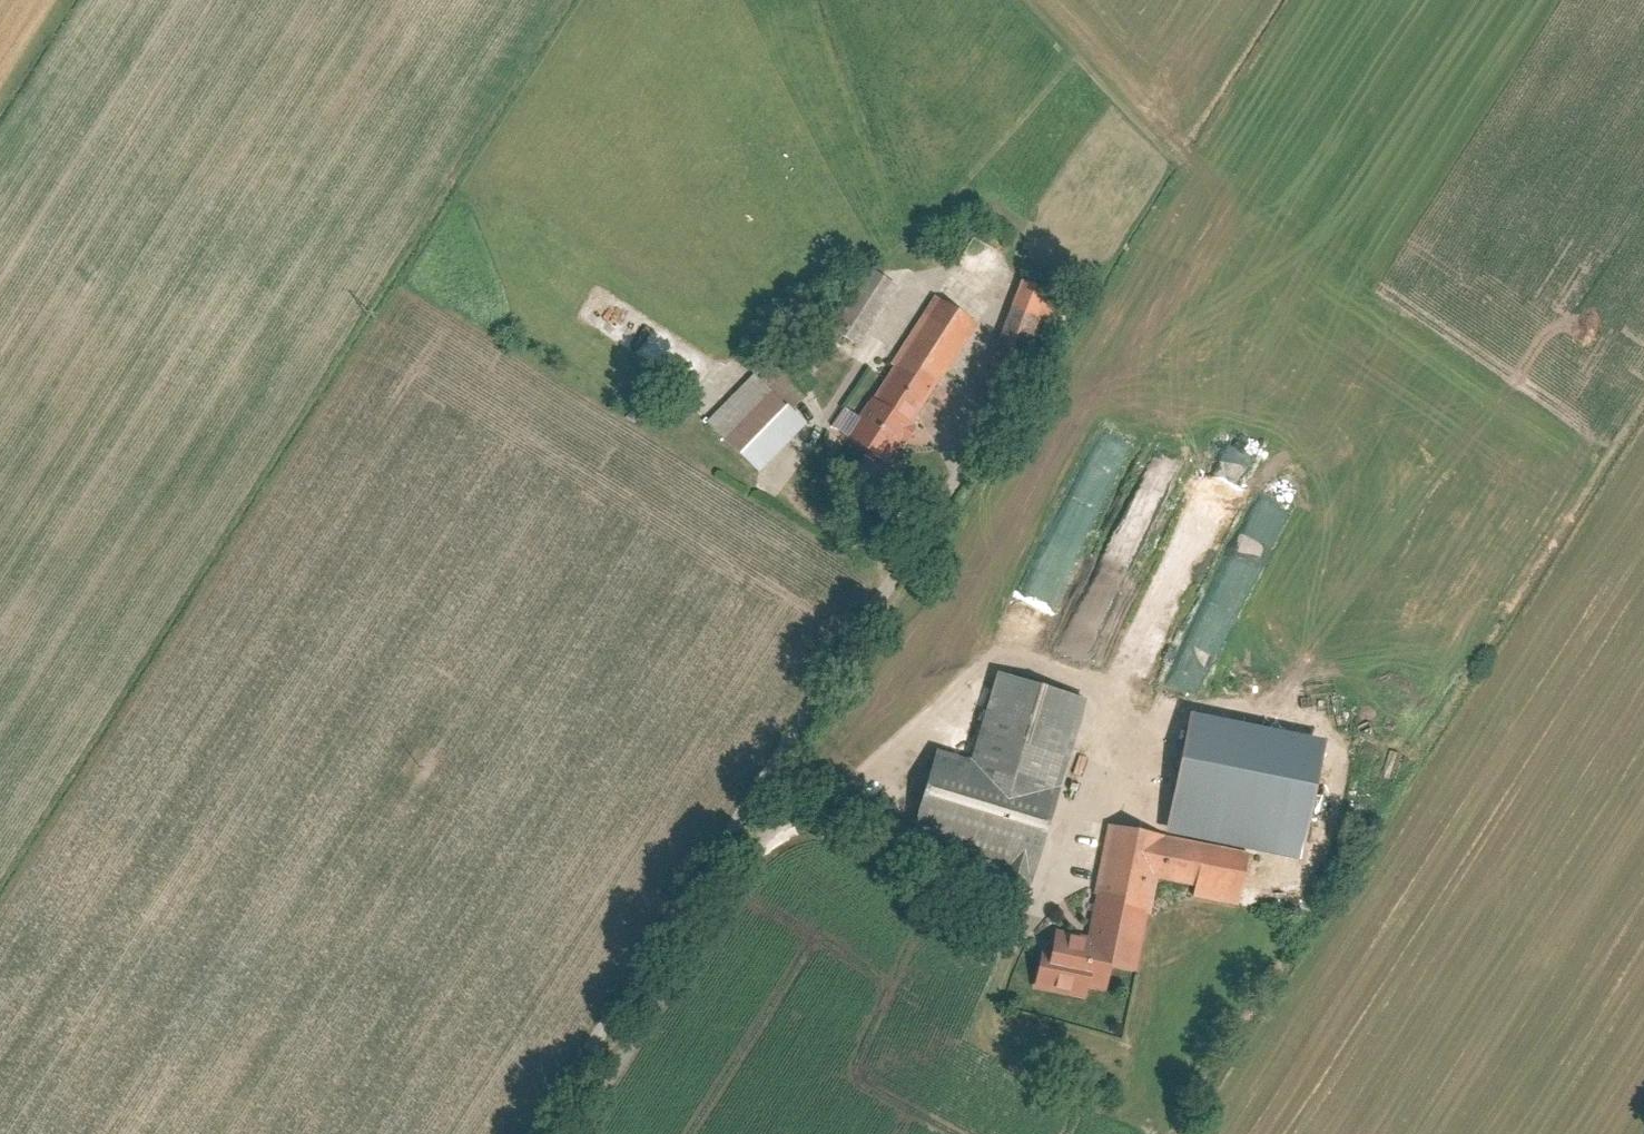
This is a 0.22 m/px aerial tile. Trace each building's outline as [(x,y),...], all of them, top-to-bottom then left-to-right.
[(974,242),(957,268),(982,284),(998,258),(974,242)] [(873,273),(839,338),(872,355),(906,290),(873,273)] [(1025,288),(990,371),(1027,387),(1062,304),(1025,288)] [(837,429),(857,442),(854,447),(894,471),(981,327),(940,303),(869,422),(849,410),(837,429)] [(813,398),(781,371),(769,385),(801,412),(813,398)] [(758,381),(715,430),(765,474),(809,425),(758,381)] [(1004,682),(976,765),(947,756),(923,827),(1047,869),(1067,808),(1099,714),(1004,682)] [(1315,860),(1340,737),(1205,710),(1180,832),(1315,860)] [(1141,972),(1161,882),(1240,899),(1248,860),(1113,831),(1088,946),(1066,941),(1062,960),(1051,958),(1044,990),(1093,1001),(1095,992),(1114,996),(1121,968),(1141,972)]
